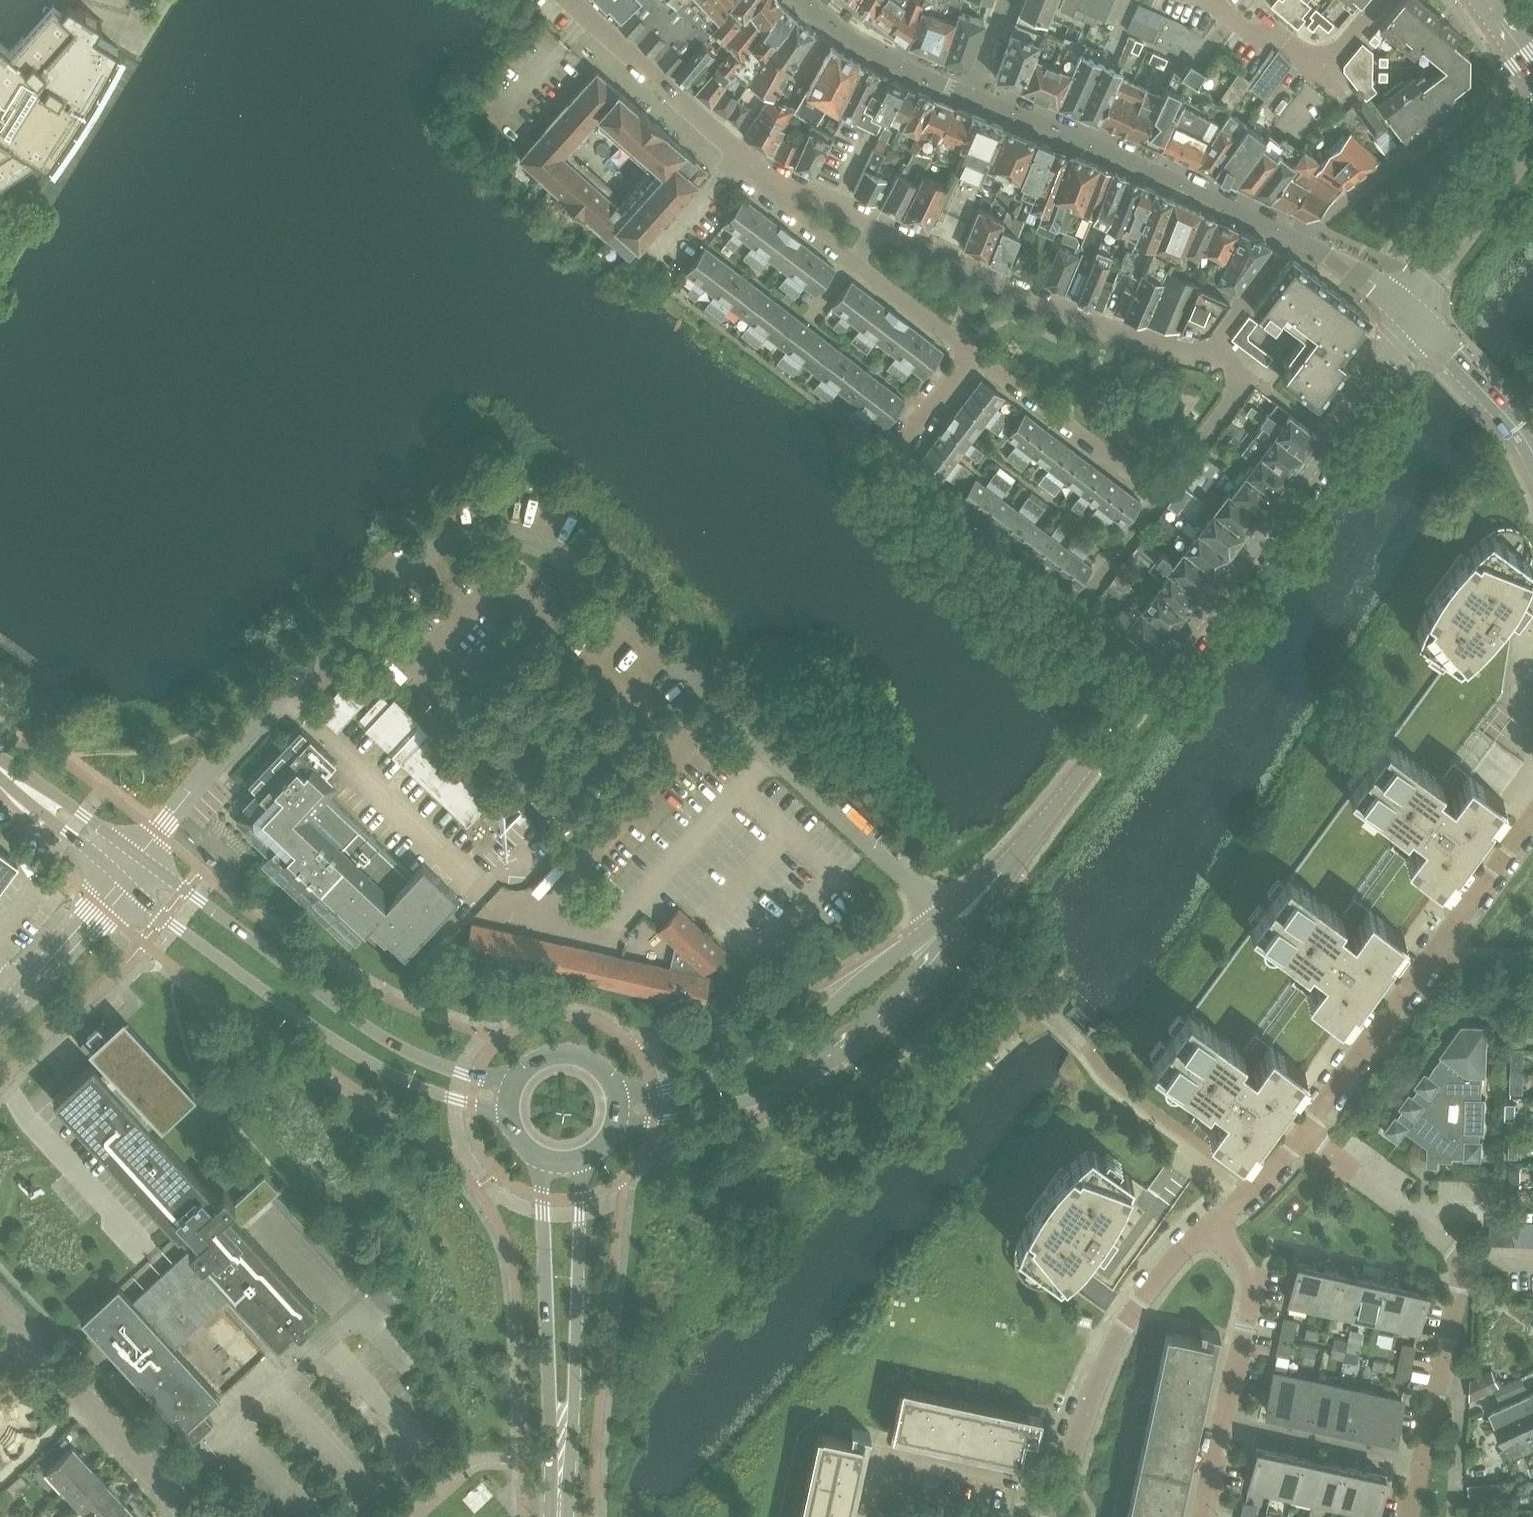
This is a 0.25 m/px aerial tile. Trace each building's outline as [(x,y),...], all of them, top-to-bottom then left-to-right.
[(31,151),(47,161),(55,150),(63,139),(71,127),(78,116),(85,105),(92,93),(99,81),(106,69),(112,57),(118,45),(95,31),(103,20),(71,0),(53,0),(11,47),(2,39),(0,41),(0,171),(31,151)] [(603,7),(617,20),(638,0),(610,0),(603,7)] [(617,20),(628,31),(658,59),(674,73),(675,73),(703,40),(711,30),(720,18),(703,0),(678,0),(676,2),(674,0),(638,0),(617,20)] [(720,18),(734,0),(703,0),(720,18)] [(720,18),(711,30),(723,38),(753,0),(734,0),(720,18)] [(779,0),(753,0),(723,38),(734,51),(713,73),(725,83),(730,76),(729,75),(742,61),(743,60),(752,46),(782,3),(779,0)] [(854,2),(872,15),(879,0),(855,0),(855,1),(854,2)] [(889,27),(902,0),(879,0),(872,15),(889,27)] [(907,40),(923,0),(902,0),(889,27),(907,40)] [(907,40),(907,41),(944,55),(960,4),(959,4),(961,0),(923,0),(907,40)] [(1020,11),(1047,22),(1048,22),(1057,0),(1024,0),(1020,11)] [(1073,15),(1075,7),(1078,1),(1078,0),(1063,0),(1060,9),(1073,15)] [(1095,0),(1078,0),(1078,1),(1075,7),(1087,12),(1098,16),(1105,19),(1110,7),(1095,0)] [(1278,11),(1297,27),(1306,18),(1302,15),(1311,5),(1306,0),(1274,0),(1271,5),(1278,11)] [(1380,26),(1397,40),(1426,5),(1420,0),(1401,0),(1380,26)] [(795,15),(782,3),(752,46),(759,51),(740,80),(748,84),(753,87),(795,15)] [(968,7),(960,4),(944,55),(968,65),(984,18),(966,12),(968,7)] [(1164,16),(1138,4),(1132,17),(1158,28),(1164,16)] [(1397,40),(1414,55),(1416,53),(1444,20),(1426,5),(1397,40)] [(1328,30),(1334,22),(1316,6),(1310,14),(1313,17),(1307,24),(1313,29),(1319,22),(1328,30)] [(1072,15),(1083,19),(1087,12),(1075,7),(1073,15),(1072,15)] [(1021,86),(1043,31),(1047,22),(1020,11),(1013,29),(996,76),(1021,86)] [(1098,16),(1087,12),(1083,19),(1094,24),(1098,16)] [(769,96),(761,108),(774,116),(787,124),(795,107),(777,98),(800,52),(814,31),(795,15),(753,87),(769,96)] [(1189,27),(1164,16),(1158,28),(1183,40),(1189,27)] [(1158,28),(1132,17),(1127,30),(1152,41),(1158,28)] [(1444,20),(1416,53),(1423,59),(1428,53),(1443,66),(1469,66),(1469,54),(1454,41),(1460,34),(1444,20)] [(1183,40),(1158,28),(1152,41),(1178,53),(1183,40)] [(1021,86),(1057,102),(1080,48),(1060,40),(1061,38),(1043,31),(1021,86)] [(1375,44),(1381,37),(1374,32),(1369,38),(1375,44)] [(1078,110),(1098,119),(1118,76),(1122,67),(1124,63),(1134,40),(1128,38),(1118,61),(1117,65),(1100,58),(1078,110)] [(1142,42),(1136,39),(1131,50),(1138,53),(1142,42)] [(715,50),(703,40),(674,73),(686,83),(715,50)] [(1366,98),(1377,90),(1372,84),(1373,51),(1362,41),(1344,63),(1344,69),(1366,98)] [(808,91),(797,109),(815,121),(827,103),(838,110),(862,64),(832,45),(824,61),(825,61),(808,91)] [(1273,47),(1250,80),(1251,81),(1248,85),(1265,98),(1292,63),(1278,49),(1277,50),(1273,47)] [(1095,55),(1080,48),(1057,102),(1078,110),(1100,58),(1095,55)] [(1158,55),(1152,52),(1149,61),(1155,64),(1158,55)] [(1167,59),(1158,55),(1155,64),(1163,67),(1167,59)] [(1380,55),(1380,64),(1388,64),(1388,55),(1380,55)] [(1182,73),(1172,66),(1155,106),(1142,138),(1160,145),(1174,108),(1180,94),(1187,77),(1196,84),(1204,70),(1191,62),(1182,73)] [(880,72),(862,64),(838,110),(876,128),(882,115),(872,110),(876,102),(867,98),(880,72)] [(1469,66),(1443,66),(1428,77),(1423,71),(1415,77),(1442,111),(1459,99),(1452,91),(1468,79),(1469,66)] [(640,108),(619,89),(618,89),(596,70),(519,157),(534,170),(541,176),(540,177),(562,196),(561,197),(585,218),(586,217),(607,236),(608,235),(618,244),(618,243),(630,254),(637,245),(638,245),(658,223),(659,223),(679,200),(679,199),(698,177),(698,176),(706,167),(685,148),(663,129),(664,128),(641,107),(640,108)] [(1380,70),(1379,78),(1388,79),(1388,70),(1380,70)] [(1218,102),(1211,98),(1204,101),(1180,155),(1195,161),(1230,110),(1240,96),(1248,85),(1251,81),(1250,80),(1239,71),(1218,102)] [(710,106),(726,84),(725,83),(713,73),(713,72),(695,91),(710,106)] [(889,77),(880,72),(867,98),(876,102),(889,77)] [(1414,75),(1396,88),(1424,125),(1442,111),(1415,77),(1414,75)] [(1115,126),(1134,82),(1118,76),(1098,119),(1115,126)] [(904,84),(889,77),(876,102),(872,110),(882,115),(888,117),(888,118),(904,84)] [(1140,100),(1145,87),(1134,82),(1115,126),(1127,132),(1140,100)] [(742,95),(726,84),(710,106),(726,119),(742,95)] [(919,91),(904,84),(888,118),(888,117),(887,119),(895,122),(901,125),(919,91)] [(1406,139),(1424,125),(1396,88),(1378,102),(1406,139)] [(934,98),(919,91),(901,125),(917,133),(934,98)] [(1377,136),(1387,128),(1363,95),(1353,103),(1377,136)] [(1160,145),(1180,155),(1204,101),(1202,103),(1200,106),(1184,97),(1179,106),(1181,107),(1175,120),(1173,119),(1177,110),(1174,108),(1160,145)] [(933,146),(953,106),(934,98),(917,133),(901,125),(895,136),(892,144),(897,146),(899,140),(914,147),(930,154),(933,146)] [(1155,106),(1140,100),(1127,132),(1142,138),(1155,106)] [(737,126),(749,108),(738,101),(727,117),(737,126)] [(953,106),(933,146),(939,149),(934,157),(952,165),(972,114),(953,106)] [(743,133),(758,143),(774,116),(761,108),(760,109),(743,133)] [(1230,110),(1195,161),(1213,169),(1248,122),(1239,114),(1230,110)] [(1003,125),(972,114),(952,165),(950,169),(980,181),(985,170),(1003,125)] [(758,143),(773,154),(782,135),(787,124),(774,116),(758,143)] [(831,133),(837,122),(829,117),(823,128),(831,133)] [(1213,169),(1234,179),(1265,136),(1248,122),(1213,169)] [(801,147),(794,162),(794,163),(812,171),(832,134),(811,124),(802,144),(801,147)] [(1037,139),(1003,125),(985,170),(1002,178),(993,200),(1009,206),(1014,194),(1016,189),(1037,139)] [(891,129),(884,126),(879,136),(886,139),(891,129)] [(1234,179),(1253,187),(1287,140),(1271,128),(1267,133),(1265,136),(1234,179)] [(1331,154),(1317,171),(1344,187),(1381,158),(1352,133),(1331,154)] [(773,154),(794,162),(801,147),(802,144),(782,135),(773,154)] [(1054,147),(1053,146),(1037,139),(1016,189),(1033,197),(1054,147)] [(1253,187),(1269,195),(1294,164),(1292,162),(1300,151),(1287,140),(1253,187)] [(933,146),(930,154),(901,213),(928,226),(950,169),(952,165),(934,157),(939,149),(933,146)] [(876,201),(887,178),(876,172),(883,150),(874,147),(854,191),(876,201)] [(903,159),(880,203),(901,213),(930,154),(914,147),(908,161),(903,159)] [(1070,153),(1054,147),(1033,197),(1029,206),(1043,213),(1057,174),(1061,176),(1070,153)] [(1269,195),(1270,195),(1289,205),(1317,171),(1310,167),(1317,158),(1303,148),(1300,151),(1292,162),(1294,164),(1269,195)] [(1099,164),(1070,153),(1061,176),(1057,174),(1043,213),(1037,228),(1052,235),(1055,227),(1057,227),(1058,226),(1066,230),(1074,210),(1078,212),(1080,207),(1099,164)] [(1112,170),(1099,164),(1080,207),(1094,213),(1112,170)] [(980,181),(950,169),(928,226),(958,240),(975,193),(980,181)] [(1125,175),(1112,170),(1094,213),(1094,214),(1085,236),(1089,238),(1082,252),(1092,256),(1101,236),(1106,224),(1125,175)] [(1317,171),(1289,205),(1308,216),(1344,187),(1317,171)] [(1143,183),(1125,175),(1106,224),(1120,230),(1124,223),(1130,225),(1131,222),(1129,221),(1136,203),(1135,202),(1143,183)] [(1155,189),(1143,183),(1135,202),(1136,203),(1129,221),(1131,222),(1130,225),(1124,223),(1120,230),(1136,237),(1155,189)] [(1173,197),(1155,189),(1136,237),(1131,249),(1128,248),(1119,267),(1132,273),(1125,286),(1129,288),(1127,292),(1124,291),(1114,311),(1125,314),(1142,272),(1173,197)] [(1024,198),(1014,194),(1009,206),(1004,218),(989,255),(1006,263),(1025,219),(1016,215),(1024,198)] [(724,222),(735,231),(725,243),(734,249),(743,237),(762,211),(743,197),(732,212),(724,222)] [(1201,210),(1173,197),(1142,272),(1163,281),(1169,268),(1176,271),(1180,262),(1201,210)] [(963,243),(989,255),(1004,218),(979,207),(963,243)] [(1216,217),(1201,210),(1180,262),(1189,267),(1216,218),(1216,217)] [(743,237),(753,245),(744,257),(751,262),(781,224),(779,223),(778,223),(762,211),(743,237)] [(1214,278),(1243,230),(1216,218),(1189,267),(1214,278)] [(781,224),(751,262),(760,269),(769,257),(779,264),(799,238),(781,224)] [(1243,230),(1214,278),(1237,288),(1270,244),(1270,242),(1243,230)] [(1092,256),(1077,296),(1091,303),(1102,276),(1116,242),(1101,236),(1092,256)] [(799,238),(779,264),(790,272),(780,285),(787,290),(816,252),(800,240),(800,239),(799,238)] [(1044,281),(1046,282),(1063,289),(1078,253),(1058,245),(1044,281)] [(725,260),(705,246),(686,271),(697,280),(688,292),(696,298),(705,286),(725,260)] [(816,252),(787,290),(796,296),(805,284),(816,292),(835,267),(816,252)] [(1082,252),(1066,292),(1077,296),(1092,256),(1082,252)] [(1292,258),(1254,308),(1274,324),(1280,316),(1310,338),(1282,376),(1318,403),(1348,363),(1339,356),(1370,316),(1292,258)] [(705,286),(715,293),(705,306),(713,311),(714,312),(743,274),(725,260),(705,286)] [(1199,281),(1176,271),(1169,268),(1163,281),(1147,318),(1182,325),(1199,283),(1199,281)] [(1125,314),(1147,318),(1163,281),(1142,272),(1125,314)] [(714,312),(713,311),(711,314),(718,320),(730,305),(741,313),(761,288),(743,274),(714,312)] [(1114,281),(1102,276),(1091,303),(1103,308),(1114,281)] [(832,305),(843,314),(834,326),(842,333),(852,320),(851,319),(870,294),(852,279),(832,305)] [(1229,297),(1199,283),(1182,325),(1200,328),(1210,324),(1229,297)] [(761,288),(741,313),(751,321),(742,333),(750,339),(779,301),(761,288)] [(851,319),(852,320),(862,328),(852,340),(859,345),(889,307),(888,306),(887,306),(870,294),(851,319)] [(779,301),(750,339),(758,346),(767,334),(777,341),(797,315),(779,301)] [(889,307),(859,345),(868,352),(877,339),(887,347),(907,320),(889,307)] [(1267,364),(1273,356),(1249,337),(1248,333),(1258,321),(1249,314),(1231,338),(1267,364)] [(797,315),(777,341),(788,349),(778,362),(785,367),(815,329),(797,315)] [(907,320),(887,347),(897,354),(887,367),(895,373),(924,335),(908,322),(908,321),(907,320)] [(815,329),(785,367),(794,374),(803,361),(813,368),(833,343),(815,329)] [(924,335),(895,373),(904,380),(913,367),(923,375),(943,349),(924,335)] [(833,343),(813,368),(823,376),(814,388),(822,394),(851,356),(833,343)] [(851,356),(822,394),(822,395),(819,398),(827,404),(839,388),(849,396),(869,370),(851,356)] [(869,370),(849,396),(860,404),(850,416),(857,422),(858,422),(887,384),(869,370)] [(981,378),(967,397),(1004,425),(1010,417),(996,407),(1004,396),(981,378)] [(858,422),(857,422),(854,426),(862,432),(875,416),(885,424),(905,398),(887,384),(858,422)] [(1270,411),(1262,422),(1302,453),(1317,433),(1284,409),(1256,387),(1250,395),(1270,411)] [(954,413),(953,414),(977,432),(985,421),(999,432),(1004,425),(967,397),(955,413),(954,413)] [(1251,405),(1246,411),(1257,419),(1262,412),(1251,405)] [(1007,456),(1015,462),(1042,425),(1025,412),(1008,436),(1017,443),(1007,456)] [(940,432),(963,450),(964,449),(978,459),(984,452),(970,441),(977,432),(953,414),(940,431),(940,432)] [(1234,432),(1287,472),(1302,453),(1262,422),(1261,423),(1274,432),(1266,442),(1233,418),(1227,427),(1234,432)] [(1042,425),(1015,462),(1022,468),(1032,454),(1041,461),(1059,437),(1042,425)] [(940,432),(927,450),(965,478),(971,470),(956,459),(963,450),(940,432)] [(1287,472),(1234,432),(1228,441),(1241,450),(1252,458),(1255,458),(1245,471),(1272,492),(1287,472)] [(1059,437),(1041,461),(1050,467),(1040,481),(1047,487),(1075,450),(1059,437)] [(965,478),(927,450),(914,467),(937,485),(945,474),(960,485),(965,478)] [(1075,450),(1047,487),(1056,494),(1066,480),(1074,485),(1092,462),(1075,450)] [(1205,456),(1197,466),(1201,469),(1210,476),(1258,511),(1272,492),(1245,471),(1245,472),(1240,468),(1233,478),(1205,456)] [(1092,462),(1074,485),(1083,492),(1072,506),(1080,512),(1088,501),(1088,500),(1090,498),(1091,498),(1108,474),(1092,462)] [(1194,479),(1201,469),(1197,466),(1196,465),(1189,475),(1194,479)] [(958,501),(976,514),(1004,476),(996,471),(986,485),(976,477),(958,501)] [(1108,474),(1091,498),(1099,504),(1089,519),(1096,524),(1125,487),(1108,474)] [(1004,476),(976,514),(992,526),(1010,503),(1001,496),(1011,482),(1004,476)] [(1208,504),(1243,531),(1258,511),(1210,476),(1203,486),(1210,492),(1203,502),(1207,505),(1207,504),(1208,504)] [(1125,487),(1096,524),(1105,531),(1116,517),(1124,523),(1142,499),(1125,487)] [(1010,503),(992,526),(1008,539),(1037,500),(1029,495),(1018,509),(1010,503)] [(1177,512),(1182,506),(1172,499),(1167,505),(1168,506),(1177,512)] [(1037,500),(1008,539),(1025,551),(1043,527),(1034,521),(1045,506),(1037,500)] [(1208,504),(1193,524),(1228,551),(1243,531),(1208,504)] [(1153,524),(1178,543),(1214,570),(1228,551),(1193,524),(1188,520),(1180,530),(1160,514),(1153,524)] [(1414,631),(1447,655),(1457,662),(1467,654),(1477,645),(1486,636),(1495,625),(1502,617),(1518,629),(1525,619),(1532,609),(1515,597),(1523,582),(1524,579),(1532,561),(1532,554),(1532,551),(1532,544),(1528,536),(1522,530),(1514,526),(1505,524),(1497,526),(1489,530),(1473,544),(1458,559),(1444,575),(1433,593),(1423,612),(1414,631)] [(1043,527),(1025,551),(1041,563),(1059,540),(1059,539),(1061,537),(1053,531),(1051,534),(1043,527)] [(1059,540),(1041,563),(1058,576),(1086,538),(1078,532),(1068,546),(1059,540)] [(1144,536),(1137,545),(1198,591),(1214,570),(1178,543),(1169,555),(1144,536)] [(1086,538),(1058,576),(1075,588),(1092,565),(1083,557),(1093,544),(1086,538)] [(1131,553),(1163,577),(1156,588),(1184,609),(1198,591),(1137,545),(1131,553)] [(1117,572),(1109,583),(1137,603),(1136,604),(1170,629),(1184,609),(1156,588),(1155,588),(1123,564),(1117,572)] [(1170,629),(1136,604),(1134,607),(1131,604),(1127,609),(1122,605),(1113,617),(1123,624),(1155,648),(1170,629)] [(317,711),(337,730),(384,679),(364,660),(317,711)] [(467,823),(496,793),(394,696),(389,701),(381,693),(359,717),(367,724),(365,727),(467,823)] [(371,920),(382,930),(405,951),(458,895),(423,863),(413,874),(327,792),(338,782),(327,771),(337,760),(303,728),(250,784),(261,795),(252,804),(244,812),(244,820),(273,847),(262,858),(351,942),(371,920)] [(1384,739),(1347,789),(1360,799),(1359,800),(1359,802),(1358,803),(1358,805),(1358,806),(1359,808),(1359,809),(1360,811),(1361,812),(1364,813),(1365,814),(1366,814),(1368,815),(1369,815),(1371,814),(1372,814),(1374,813),(1375,812),(1376,811),(1403,830),(1408,823),(1422,833),(1404,858),(1439,884),(1472,839),(1502,798),(1466,772),(1449,796),(1436,786),(1440,780),(1384,739)] [(481,814),(496,828),(504,819),(490,805),(481,814)] [(18,862),(0,849),(0,886),(18,862)] [(1284,874),(1247,925),(1260,934),(1260,936),(1259,937),(1259,938),(1258,940),(1258,942),(1259,943),(1260,945),(1260,946),(1261,947),(1262,948),(1264,949),(1265,949),(1266,950),(1268,950),(1270,950),(1271,950),(1273,949),(1274,948),(1275,947),(1276,946),(1303,966),(1308,958),(1322,968),(1304,993),(1339,1019),(1373,973),(1402,934),(1366,908),(1349,931),(1336,921),(1340,915),(1284,874)] [(675,946),(670,969),(473,924),(473,923),(470,923),(469,929),(472,929),(466,952),(703,1006),(709,978),(702,977),(703,971),(705,973),(726,949),(678,907),(658,930),(675,946)] [(1512,1047),(1522,1047),(1524,1047),(1524,1025),(1526,1025),(1526,1008),(1514,1008),(1512,1047)] [(1189,1011),(1151,1061),(1165,1071),(1164,1072),(1163,1074),(1163,1075),(1163,1077),(1163,1078),(1163,1080),(1164,1081),(1165,1083),(1166,1084),(1167,1085),(1168,1085),(1169,1086),(1171,1086),(1172,1087),(1175,1086),(1177,1086),(1178,1085),(1179,1084),(1180,1083),(1207,1102),(1213,1095),(1226,1105),(1208,1130),(1244,1155),(1275,1113),(1306,1070),(1271,1044),(1253,1067),(1240,1058),(1244,1052),(1189,1011)] [(100,1060),(96,1064),(93,1061),(53,1098),(179,1235),(181,1232),(192,1244),(133,1298),(120,1284),(119,1283),(81,1318),(82,1319),(183,1429),(194,1441),(213,1424),(202,1411),(220,1394),(177,1344),(232,1292),(278,1342),(295,1326),(299,1331),(308,1322),(304,1318),(317,1305),(228,1208),(236,1201),(224,1188),(217,1195),(154,1127),(160,1122),(161,1123),(191,1095),(124,1024),(120,1020),(108,1031),(105,1028),(102,1025),(91,1035),(94,1038),(97,1042),(90,1048),(100,1060)] [(1488,1025),(1463,1024),(1440,1055),(1442,1056),(1429,1074),(1426,1072),(1415,1086),(1419,1089),(1414,1095),(1411,1093),(1400,1107),(1404,1110),(1399,1116),(1397,1115),(1385,1131),(1399,1142),(1407,1131),(1428,1146),(1428,1150),(1428,1160),(1433,1160),(1443,1160),(1454,1161),(1454,1156),(1465,1156),(1465,1158),(1483,1159),(1484,1138),(1481,1138),(1481,1130),(1486,1130),(1487,1097),(1482,1097),(1483,1076),(1487,1076),(1488,1025)] [(1512,1047),(1512,1073),(1522,1073),(1522,1047),(1512,1047)] [(1522,1073),(1512,1073),(1511,1091),(1524,1092),(1524,1073),(1522,1073)] [(1517,1102),(1506,1102),(1506,1119),(1516,1119),(1517,1102)] [(1516,1119),(1506,1119),(1505,1134),(1515,1134),(1516,1119)] [(1519,1142),(1510,1142),(1510,1156),(1519,1156),(1519,1142)] [(1020,1235),(1016,1246),(1015,1250),(1014,1253),(1014,1257),(1014,1260),(1015,1264),(1017,1267),(1018,1270),(1020,1273),(1023,1276),(1025,1278),(1028,1280),(1031,1281),(1035,1282),(1038,1283),(1042,1283),(1045,1283),(1049,1282),(1052,1281),(1055,1279),(1058,1278),(1060,1276),(1063,1274),(1070,1268),(1079,1260),(1087,1252),(1104,1264),(1111,1255),(1119,1244),(1103,1233),(1107,1227),(1110,1222),(1113,1217),(1117,1211),(1120,1206),(1122,1200),(1125,1195),(1128,1189),(1130,1183),(1132,1176),(1089,1146),(1079,1153),(1070,1162),(1061,1170),(1052,1180),(1044,1190),(1037,1201),(1030,1212),(1025,1223),(1020,1235)] [(1508,1168),(1508,1182),(1521,1182),(1521,1168),(1508,1168)] [(1172,1214),(1196,1186),(1181,1173),(1157,1201),(1172,1214)] [(1502,1244),(1503,1220),(1491,1220),(1490,1244),(1502,1244)] [(1515,1245),(1515,1221),(1503,1220),(1502,1244),(1515,1245)] [(1515,1221),(1515,1245),(1526,1245),(1527,1221),(1515,1221)] [(1289,1300),(1311,1304),(1319,1267),(1297,1262),(1289,1300)] [(1319,1267),(1311,1304),(1333,1309),(1341,1272),(1319,1267)] [(1341,1272),(1333,1309),(1353,1314),(1362,1276),(1341,1272)] [(1362,1276),(1353,1314),(1374,1318),(1383,1281),(1362,1276)] [(1383,1281),(1374,1318),(1396,1323),(1404,1286),(1383,1281)] [(1404,1286),(1396,1323),(1418,1328),(1426,1291),(1404,1286)] [(1285,1318),(1282,1332),(1292,1334),(1295,1321),(1285,1318)] [(1212,1339),(1216,1340),(1218,1332),(1219,1332),(1219,1331),(1201,1327),(1201,1328),(1202,1328),(1200,1337),(1172,1331),(1131,1516),(1173,1516),(1212,1339)] [(1320,1331),(1307,1328),(1305,1336),(1319,1339),(1320,1331)] [(1333,1346),(1346,1349),(1348,1340),(1335,1337),(1333,1346)] [(1278,1352),(1288,1354),(1290,1340),(1281,1338),(1278,1352)] [(1361,1342),(1348,1340),(1346,1349),(1359,1351),(1361,1342)] [(1390,1346),(1377,1343),(1375,1352),(1389,1355),(1390,1346)] [(1315,1355),(1316,1347),(1302,1344),(1301,1352),(1315,1355)] [(1404,1345),(1401,1358),(1410,1360),(1414,1347),(1404,1345)] [(1331,1355),(1344,1358),(1346,1349),(1333,1346),(1331,1355)] [(1346,1349),(1344,1358),(1357,1360),(1359,1351),(1346,1349)] [(1387,1362),(1374,1359),(1372,1368),(1385,1371),(1387,1362)] [(1399,1364),(1396,1378),(1406,1380),(1409,1366),(1399,1364)] [(1499,1385),(1492,1370),(1472,1379),(1471,1398),(1496,1387),(1499,1385)] [(1265,1408),(1286,1412),(1295,1375),(1274,1371),(1265,1408)] [(1295,1375),(1286,1412),(1307,1417),(1316,1380),(1295,1375)] [(1499,1385),(1496,1387),(1502,1401),(1528,1389),(1521,1375),(1499,1385)] [(1316,1380),(1307,1417),(1330,1422),(1338,1385),(1316,1380)] [(1338,1385),(1330,1422),(1351,1427),(1359,1389),(1338,1385)] [(902,1389),(896,1412),(893,1428),(1021,1455),(1025,1435),(1037,1437),(1040,1422),(1042,1414),(1028,1411),(1027,1416),(902,1389)] [(1359,1389),(1351,1427),(1372,1431),(1380,1394),(1359,1389)] [(1532,1446),(1532,1393),(1491,1412),(1511,1456),(1532,1446)] [(1380,1394),(1372,1431),(1394,1436),(1402,1399),(1380,1394)] [(863,1441),(868,1442),(871,1432),(853,1428),(850,1438),(823,1432),(805,1516),(846,1516),(863,1441)] [(47,1470),(65,1490),(91,1466),(73,1446),(47,1470)] [(1249,1484),(1271,1489),(1279,1452),(1257,1447),(1249,1484)] [(1279,1452),(1271,1489),(1292,1493),(1300,1456),(1279,1452)] [(1300,1456),(1292,1493),(1313,1498),(1321,1461),(1300,1456)] [(1321,1461),(1313,1498),(1334,1503),(1342,1465),(1321,1461)] [(1342,1465),(1334,1503),(1355,1507),(1363,1470),(1342,1465)] [(91,1466),(65,1490),(82,1508),(108,1484),(91,1466)] [(1363,1470),(1355,1507),(1377,1512),(1385,1475),(1363,1470)] [(9,1501),(10,1501),(29,1483),(21,1473),(1,1492),(9,1501)] [(1473,1494),(1504,1491),(1503,1481),(1469,1484),(1470,1494),(1471,1494),(1473,1494)] [(82,1508),(90,1516),(110,1516),(125,1503),(108,1484),(82,1508)] [(1,1492),(0,1493),(0,1510),(9,1501),(1,1492)] [(110,1516),(139,1516),(125,1503),(110,1516)] [(1244,1516),(1252,1516),(1254,1505),(1245,1503),(1242,1516),(1244,1516)] [(14,1505),(3,1515),(4,1516),(25,1516),(14,1505)]
